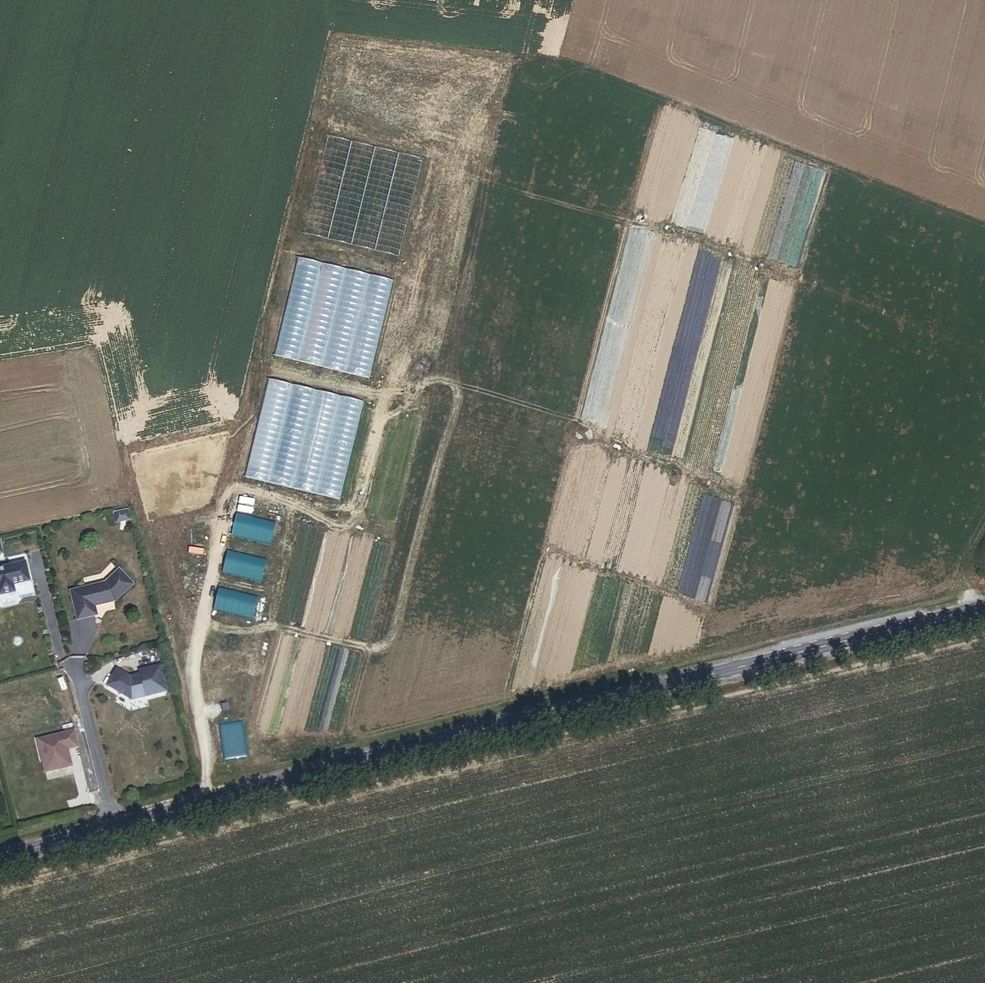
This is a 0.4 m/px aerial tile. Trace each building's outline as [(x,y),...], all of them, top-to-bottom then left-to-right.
[(30,578),(26,562),(10,566),(9,563),(0,565),(0,592),(9,590),(8,585),(14,584),(13,582),(30,578)] [(107,581),(72,588),(78,617),(97,613),(96,603),(111,600),(115,597),(117,599),(134,583),(121,568),(107,581)] [(126,673),(113,665),(103,681),(128,696),(162,687),(156,662),(135,667),(136,670),(126,673)] [(43,765),(64,760),(60,743),(71,740),(67,725),(30,733),(36,758),(41,756),(43,765)]
